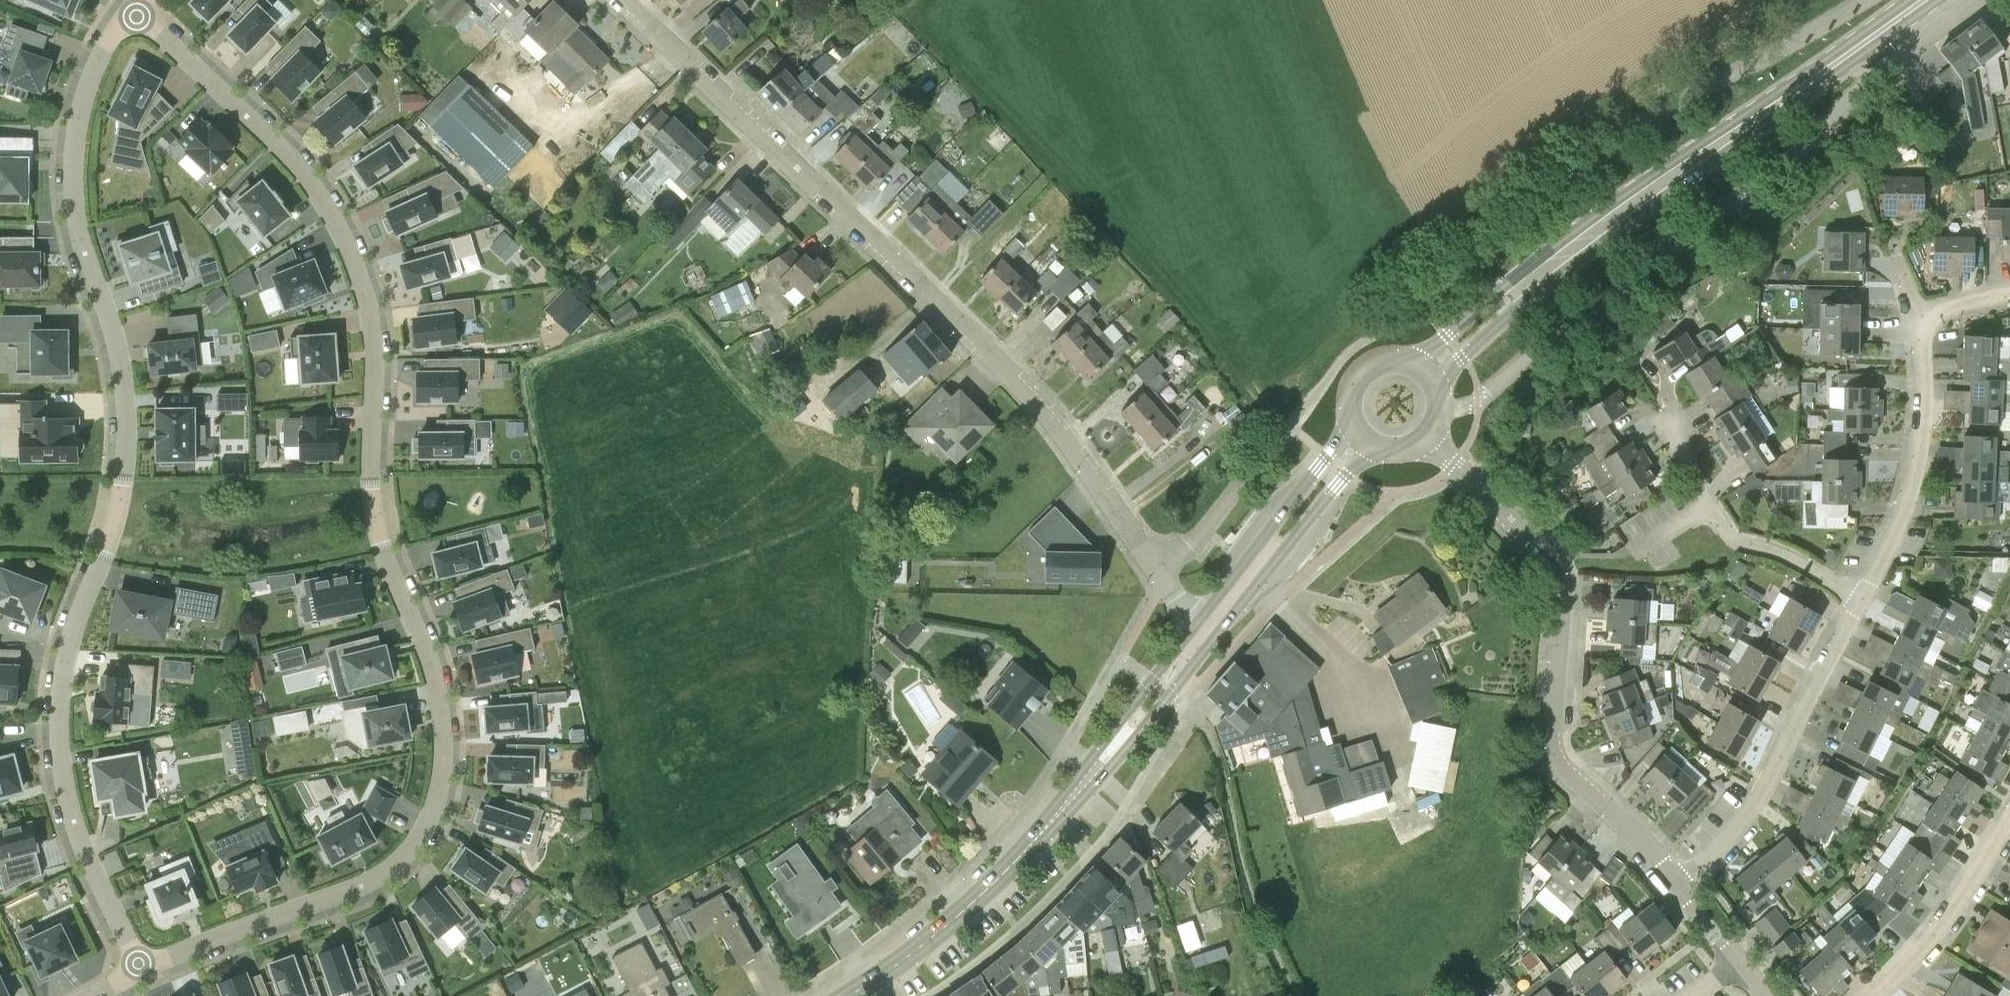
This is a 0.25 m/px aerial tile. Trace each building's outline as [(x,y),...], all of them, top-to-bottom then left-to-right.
[(71,17),(78,0),(32,0),(71,17)] [(209,20),(227,2),(231,5),(232,4),(229,1),(229,0),(195,0),(192,4),(209,20)] [(247,52),(275,23),(265,13),(273,5),(268,0),(247,0),(238,9),(247,18),(230,35),(233,39),(231,40),(242,51),(243,49),(247,52)] [(463,0),(441,0),(435,6),(436,7),(428,16),(438,26),(446,18),(463,0)] [(446,18),(456,27),(473,9),(463,0),(446,18)] [(500,34),(532,0),(493,0),(491,3),(502,13),(490,24),(500,34)] [(684,10),(695,0),(675,0),(684,10)] [(748,29),(739,18),(750,9),(743,0),(740,0),(730,7),(703,31),(722,52),(748,29)] [(330,20),(339,10),(330,1),(321,11),(330,20)] [(538,58),(549,47),(574,72),(564,82),(575,93),(608,60),(574,28),(577,25),(554,3),(527,31),(529,32),(521,40),(538,58)] [(2005,93),(2002,75),(2000,64),(1990,57),(2003,46),(1981,19),(1958,36),(1980,64),(1985,61),(1991,92),(1990,92),(1993,107),(1998,107),(2001,121),(2008,119),(2003,93),(2005,93)] [(8,93),(25,99),(29,88),(41,92),(51,62),(40,58),(47,37),(11,24),(4,46),(15,50),(9,67),(15,69),(10,81),(12,82),(8,93)] [(306,26),(267,66),(268,67),(269,66),(279,76),(275,80),(274,78),(272,80),(293,101),(321,72),(306,57),(321,41),(306,26)] [(1939,51),(1951,65),(1960,75),(1962,85),(1969,122),(1983,119),(1975,77),(1973,70),(1980,64),(1958,36),(1939,51)] [(818,80),(836,65),(826,54),(807,70),(806,70),(796,78),(786,67),(758,92),(778,114),(818,80)] [(144,156),(139,141),(172,109),(155,91),(160,81),(153,77),(152,78),(147,75),(148,73),(144,71),(147,66),(150,68),(151,67),(135,59),(127,76),(130,78),(111,114),(122,120),(116,150),(144,156)] [(1962,85),(1960,75),(1951,65),(1937,76),(1944,85),(1941,88),(1947,96),(1962,85)] [(320,126),(335,144),(366,119),(352,102),(369,88),(355,71),(341,83),(334,89),(312,107),(313,108),(314,108),(326,121),(320,126)] [(535,148),(470,86),(460,75),(406,130),(481,202),(494,188),(496,190),(535,148)] [(334,89),(341,83),(334,76),(327,82),(334,89)] [(836,97),(818,80),(778,114),(799,134),(823,109),(826,108),(837,118),(844,111),(849,117),(860,107),(842,90),(836,97)] [(853,173),(879,145),(867,135),(880,120),(873,113),(889,96),(882,89),(872,99),(870,97),(860,107),(849,117),(847,118),(859,129),(834,155),(853,173)] [(400,93),(400,109),(421,109),(429,101),(422,93),(400,93)] [(971,99),(956,105),(961,119),(976,114),(971,99)] [(661,111),(639,133),(650,145),(653,141),(660,148),(634,177),(635,178),(626,187),(634,195),(643,186),(692,135),(674,117),(671,120),(661,111)] [(209,128),(200,120),(179,142),(188,150),(187,152),(208,172),(210,170),(213,173),(234,152),(231,149),(233,146),(212,125),(209,128)] [(611,163),(639,133),(630,124),(602,154),(611,163)] [(376,153),(355,166),(357,168),(355,170),(361,180),(363,179),(368,187),(402,165),(395,153),(405,147),(393,128),(369,143),(376,153)] [(177,138),(169,130),(150,150),(157,157),(177,138)] [(689,194),(714,168),(701,156),(707,149),(692,135),(643,186),(634,195),(645,205),(654,196),(652,194),(670,176),(689,194)] [(28,202),(28,196),(31,194),(31,183),(29,180),(29,159),(32,159),(32,139),(0,139),(0,202),(28,202)] [(908,151),(903,146),(903,145),(891,156),(879,145),(853,173),(871,190),(895,165),(908,151)] [(937,184),(944,177),(949,171),(937,159),(920,178),(934,191),(908,218),(926,235),(953,207),(957,203),(937,184)] [(431,204),(441,199),(463,189),(446,171),(432,178),(406,189),(411,202),(387,213),(389,217),(383,220),(389,233),(395,230),(397,235),(436,217),(431,204)] [(1903,211),(1923,211),(1924,177),(1884,177),(1884,215),(1903,215),(1903,211)] [(249,182),(250,181),(248,180),(226,203),(235,214),(236,212),(242,207),(265,236),(291,216),(280,203),(282,202),(275,193),(273,194),(263,181),(254,189),(249,182)] [(675,228),(685,238),(700,222),(699,221),(708,212),(728,232),(746,212),(766,231),(778,219),(757,199),(757,198),(747,188),(738,180),(714,205),(706,197),(675,228)] [(1985,210),(1984,189),(1976,189),(1976,210),(1985,210)] [(944,253),(970,226),(982,237),(1004,213),(990,199),(972,218),(957,203),(953,207),(926,235),(944,253)] [(226,221),(220,214),(213,205),(200,219),(212,234),(213,233),(212,231),(226,221)] [(2009,259),(2009,210),(1987,209),(1987,236),(2002,236),(2002,259),(2009,259)] [(173,239),(168,222),(151,227),(153,235),(131,241),(130,238),(115,243),(120,258),(124,257),(132,284),(137,282),(142,296),(182,283),(177,265),(169,267),(161,243),(173,239)] [(999,297),(1026,269),(1015,258),(1026,247),(1025,246),(1029,242),(1022,234),(1017,239),(1009,230),(996,243),(1006,254),(981,280),(999,297)] [(490,246),(507,261),(520,246),(504,231),(490,246)] [(1066,231),(1041,256),(1047,262),(1072,236),(1066,231)] [(1830,252),(1824,252),(1824,271),(1863,271),(1864,232),(1830,232),(1830,252)] [(1914,241),(1919,246),(1927,239),(1921,233),(1914,241)] [(35,254),(35,237),(0,237),(0,285),(21,285),(25,289),(39,289),(43,285),(43,279),(39,275),(39,254),(35,254)] [(1953,271),(1973,271),(1974,237),(1934,237),(1933,274),(1953,275),(1953,271)] [(401,266),(407,289),(450,277),(446,263),(457,260),(451,238),(423,246),(427,259),(401,266)] [(1907,252),(1913,267),(1923,263),(1918,248),(1907,252)] [(815,261),(810,257),(814,254),(809,250),(801,258),(791,249),(767,263),(782,278),(780,281),(789,290),(794,285),(807,297),(831,270),(818,258),(815,261)] [(311,261),(298,266),(292,251),(258,273),(265,289),(277,284),(287,309),(304,302),(306,305),(325,298),(323,294),(327,292),(321,275),(317,277),(311,261)] [(203,286),(222,279),(216,260),(197,267),(203,286)] [(251,268),(243,272),(250,290),(258,287),(251,268)] [(1017,314),(1038,293),(1042,289),(1045,293),(1050,288),(1063,301),(1068,296),(1069,294),(1081,281),(1067,268),(1057,278),(1049,269),(1037,282),(1026,269),(999,297),(1017,314)] [(611,270),(595,282),(603,292),(619,280),(611,270)] [(1090,295),(1100,285),(1092,276),(1081,286),(1090,295)] [(711,296),(720,316),(755,301),(746,280),(711,296)] [(230,299),(219,285),(202,298),(213,312),(230,299)] [(432,288),(435,301),(445,298),(442,285),(432,288)] [(1068,296),(1074,303),(1083,294),(1077,287),(1069,294),(1068,296)] [(567,288),(545,311),(573,336),(594,313),(567,288)] [(1052,293),(1037,307),(1054,325),(1069,311),(1052,293)] [(417,348),(459,343),(456,321),(476,318),(473,298),(418,305),(418,306),(420,306),(422,324),(414,325),(417,348)] [(1092,341),(1103,332),(1092,319),(1099,314),(1089,303),(1075,316),(1078,320),(1054,341),(1071,360),(1092,341)] [(1858,330),(1859,304),(1820,303),(1819,329),(1858,330)] [(620,328),(637,316),(630,305),(612,317),(620,328)] [(1166,313),(1159,320),(1168,329),(1175,322),(1166,313)] [(202,367),(201,354),(196,315),(168,318),(171,342),(149,345),(150,347),(149,348),(150,357),(151,357),(153,374),(169,373),(170,376),(181,375),(181,371),(197,369),(196,367),(202,367)] [(68,331),(40,331),(40,317),(1,317),(1,341),(32,341),(32,374),(53,374),(53,378),(73,378),(72,355),(68,355),(68,331)] [(922,322),(884,355),(896,367),(911,385),(923,373),(926,376),(951,355),(922,322)] [(1858,355),(1858,330),(1819,329),(1818,354),(1858,355)] [(1712,358),(1712,356),(1730,345),(1724,334),(1718,338),(1716,334),(1712,331),(1708,330),(1704,330),(1700,332),(1689,339),(1685,331),(1653,352),(1659,362),(1663,359),(1669,369),(1686,359),(1692,370),(1712,358)] [(252,352),(280,346),(277,331),(249,336),(252,352)] [(1092,341),(1071,360),(1088,379),(1110,359),(1115,356),(1117,359),(1131,346),(1123,336),(1114,343),(1103,332),(1092,341)] [(338,352),(336,352),(335,334),(290,338),(291,359),(301,358),(302,384),(338,381),(337,363),(338,363),(338,362),(337,362),(337,354),(338,354),(338,352)] [(2006,337),(1996,337),(1965,335),(1964,348),(1959,348),(1958,349),(1957,358),(2009,360),(2009,358),(2008,358),(2009,343),(2005,343),(2006,337)] [(1138,430),(1168,404),(1157,393),(1168,382),(1161,374),(1165,370),(1153,354),(1135,370),(1149,387),(1121,411),(1138,430)] [(1716,403),(1743,385),(1737,376),(1728,382),(1712,358),(1692,370),(1685,374),(1700,398),(1709,392),(1716,403)] [(2009,380),(2009,360),(1957,358),(1957,365),(1958,367),(1963,367),(1963,380),(1971,381),(1971,380),(1993,381),(1994,380),(2009,380)] [(418,402),(458,402),(458,382),(480,382),(480,359),(424,359),(424,361),(426,361),(426,371),(425,371),(425,375),(420,375),(420,373),(418,373),(418,402)] [(496,377),(509,377),(509,363),(496,363),(496,377)] [(1872,375),(1861,375),(1839,374),(1838,387),(1844,387),(1843,409),(1881,410),(1882,399),(1877,399),(1877,387),(1871,387),(1872,375)] [(842,423),(871,396),(854,377),(825,403),(842,423)] [(1785,392),(1797,392),(1797,380),(1785,380),(1785,392)] [(2009,380),(1994,380),(1993,381),(1971,380),(1971,381),(1970,392),(1965,391),(1964,393),(1963,401),(2009,402),(2009,380)] [(1722,440),(1753,420),(1742,403),(1751,397),(1743,385),(1716,403),(1710,407),(1716,417),(1714,419),(1720,429),(1716,431),(1722,440)] [(960,393),(953,400),(942,389),(904,426),(916,438),(932,422),(948,438),(942,444),(957,458),(980,435),(974,430),(982,422),(974,413),(977,410),(960,393)] [(1607,424),(1627,411),(1621,401),(1625,399),(1618,389),(1587,409),(1599,428),(1582,439),(1590,451),(1614,436),(1607,424)] [(1812,394),(1800,394),(1800,408),(1812,409),(1812,394)] [(218,410),(246,410),(246,395),(218,395),(218,410)] [(1138,430),(1154,449),(1181,425),(1184,428),(1205,409),(1194,396),(1184,404),(1187,409),(1178,416),(1168,404),(1138,430)] [(1963,401),(1963,408),(1965,410),(1969,410),(1969,423),(2000,425),(2001,411),(2009,412),(2009,402),(1963,401)] [(0,404),(0,435),(0,457),(27,457),(27,462),(50,461),(50,457),(77,457),(77,454),(82,452),(85,448),(85,443),(82,439),(78,437),(77,430),(72,431),(72,419),(47,419),(47,415),(46,415),(46,402),(21,402),(21,403),(0,404)] [(1229,424),(1235,419),(1243,413),(1237,403),(1235,405),(1222,414),(1229,424)] [(195,409),(156,409),(157,462),(161,462),(161,466),(174,466),(174,461),(195,461),(195,444),(205,444),(205,426),(195,426),(195,409)] [(1881,410),(1843,409),(1827,409),(1827,420),(1846,420),(1846,432),(1876,432),(1876,421),(1881,421),(1881,410)] [(1243,413),(1235,419),(1245,433),(1254,427),(1243,413)] [(339,458),(339,430),(329,430),(329,417),(303,416),(303,421),(283,421),(283,444),(300,444),(300,458),(306,458),(306,463),(316,463),(316,458),(339,458)] [(447,433),(419,434),(420,439),(413,439),(413,453),(420,453),(420,458),(464,457),(476,456),(475,420),(447,420),(447,433)] [(508,420),(507,436),(524,436),(524,420),(508,420)] [(1731,447),(1738,457),(1742,454),(1754,474),(1777,458),(1753,420),(1722,440),(1727,450),(1731,447)] [(1531,423),(1519,421),(1516,435),(1528,437),(1531,423)] [(1846,445),(1846,432),(1824,431),(1824,445),(1846,445)] [(2007,459),(2009,459),(2009,451),(1995,450),(1995,436),(1964,435),(1963,448),(1959,448),(1957,449),(1957,457),(2007,459)] [(1637,451),(1631,441),(1621,447),(1614,436),(1590,451),(1591,452),(1580,459),(1598,488),(1647,457),(1641,448),(1637,451)] [(1846,459),(1846,445),(1824,445),(1823,480),(1860,482),(1860,471),(1855,471),(1856,459),(1846,459)] [(1622,499),(1628,509),(1652,494),(1646,485),(1655,479),(1649,469),(1653,467),(1647,457),(1598,488),(1581,499),(1587,509),(1621,487),(1627,496),(1622,499)] [(1962,479),(1994,481),(2006,481),(2007,459),(1957,457),(1956,465),(1958,467),(1963,467),(1962,479)] [(1745,483),(1755,476),(1753,473),(1743,480),(1745,483)] [(1754,477),(1734,490),(1739,498),(1758,485),(1761,484),(1762,483),(1761,481),(1761,478),(1754,477)] [(1767,489),(1770,486),(1773,480),(1763,479),(1761,481),(1762,483),(1761,484),(1764,490),(1767,489)] [(1993,501),(1994,481),(1962,479),(1961,491),(1955,491),(1954,518),(1999,520),(2000,502),(1993,501)] [(1860,493),(1860,482),(1823,480),(1823,481),(1811,481),(1811,500),(1805,500),(1804,525),(1822,526),(1822,515),(1844,515),(1844,504),(1855,504),(1855,492),(1860,493)] [(1056,552),(1056,583),(1100,583),(1101,551),(1090,551),(1080,541),(1085,537),(1055,506),(1032,528),(1055,552),(1056,552)] [(1777,513),(1775,513),(1774,514),(1781,524),(1786,527),(1791,528),(1791,519),(1783,511),(1778,512),(1777,513)] [(529,528),(545,524),(542,512),(526,517),(529,528)] [(493,563),(484,527),(456,535),(460,548),(433,554),(439,577),(482,567),(481,566),(493,563)] [(1835,570),(1843,555),(1828,548),(1821,562),(1835,570)] [(906,561),(886,560),(885,583),(905,584),(906,561)] [(510,577),(511,581),(526,575),(522,566),(508,571),(510,577)] [(31,623),(46,586),(32,581),(34,576),(17,569),(15,574),(1,568),(0,571),(0,616),(2,612),(31,623)] [(507,569),(455,588),(456,590),(458,589),(462,599),(460,599),(462,603),(457,605),(456,602),(454,603),(464,631),(508,615),(501,595),(515,590),(507,569)] [(271,590),(297,586),(295,571),(268,576),(271,590)] [(356,612),(366,610),(365,608),(369,607),(366,595),(363,595),(360,583),(355,584),(353,572),(303,582),(306,596),(313,595),(317,614),(337,610),(338,614),(356,610),(356,612)] [(1381,656),(1444,608),(1419,575),(1394,593),(1398,598),(1375,615),(1383,626),(1372,635),(1381,656)] [(1658,601),(1653,600),(1654,588),(1625,586),(1625,598),(1614,598),(1613,609),(1608,609),(1607,619),(1656,623),(1658,601)] [(113,624),(112,628),(129,632),(129,634),(144,637),(145,635),(163,638),(167,613),(213,622),(218,595),(176,587),(173,603),(119,593),(116,609),(113,608),(110,624),(113,624)] [(1992,596),(1979,589),(1972,604),(1985,611),(1992,596)] [(1754,590),(1749,599),(1758,604),(1763,595),(1754,590)] [(1919,594),(1913,606),(1909,604),(1907,605),(1903,612),(1948,634),(1965,642),(1974,623),(1966,611),(1949,603),(1947,608),(1919,594)] [(1779,617),(1810,635),(1821,615),(1790,597),(1779,617)] [(1748,622),(1739,617),(1731,612),(1725,621),(1743,631),(1748,622)] [(1945,640),(1948,634),(1903,612),(1900,619),(1901,621),(1905,623),(1899,634),(1927,648),(1934,634),(1945,640)] [(1799,654),(1810,635),(1779,617),(1769,636),(1799,654)] [(1655,641),(1656,623),(1607,619),(1607,630),(1611,631),(1611,642),(1620,643),(1619,657),(1628,657),(1642,658),(1643,644),(1650,645),(1655,641)] [(550,623),(553,639),(567,636),(563,620),(550,623)] [(1738,640),(1743,631),(1725,621),(1720,630),(1738,640)] [(1259,637),(1235,663),(1259,684),(1244,700),(1259,714),(1257,716),(1269,727),(1265,732),(1266,736),(1269,747),(1280,744),(1282,752),(1324,740),(1307,683),(1321,668),(1285,636),(1271,622),(1258,637),(1259,637)] [(530,628),(475,641),(476,642),(478,642),(481,651),(480,652),(482,659),(474,661),(479,684),(518,675),(513,654),(535,649),(530,628)] [(1994,633),(1987,629),(1983,636),(1991,639),(1994,633)] [(914,639),(904,630),(896,639),(906,648),(914,639)] [(255,632),(242,635),(241,655),(258,652),(255,632)] [(238,635),(230,634),(224,638),(222,651),(236,653),(238,635)] [(1929,673),(1940,679),(1953,685),(1957,676),(1922,659),(1927,648),(1899,634),(1894,645),(1890,643),(1888,644),(1885,650),(1929,673)] [(350,689),(393,678),(392,675),(396,673),(393,661),(389,662),(385,646),(380,647),(377,636),(326,649),(331,667),(344,664),(350,689)] [(1769,681),(1780,662),(1751,644),(1739,664),(1769,681)] [(281,671),(306,664),(302,647),(276,653),(281,671)] [(1402,700),(1431,688),(1446,682),(1431,648),(1388,666),(1402,700)] [(2006,648),(1996,666),(2001,669),(1995,680),(2009,688),(2009,650),(2006,648)] [(1739,664),(1715,650),(1707,663),(1731,677),(1728,682),(1758,701),(1769,681),(1739,664)] [(1936,686),(1940,679),(1929,673),(1885,650),(1881,657),(1882,660),(1886,662),(1880,673),(1908,687),(1914,675),(1936,686)] [(247,670),(257,667),(255,658),(244,660),(247,670)] [(1990,665),(1976,658),(1972,667),(1986,674),(1990,665)] [(176,660),(162,659),(161,677),(174,678),(176,660)] [(990,705),(1017,727),(1032,709),(1034,711),(1041,702),(1036,698),(1044,687),(1013,662),(996,684),(1003,690),(990,705)] [(1229,713),(1225,717),(1218,726),(1226,748),(1266,736),(1265,732),(1269,727),(1257,716),(1259,714),(1244,700),(1259,684),(1235,663),(1234,662),(1206,693),(1229,713)] [(152,695),(155,667),(117,663),(116,676),(102,675),(101,692),(96,692),(95,700),(92,703),(92,710),(94,713),(94,721),(110,722),(109,733),(127,729),(127,724),(149,726),(152,695)] [(1703,678),(1709,669),(1698,663),(1692,672),(1703,678)] [(866,689),(875,699),(884,689),(880,685),(891,674),(882,664),(870,675),(866,689)] [(6,708),(6,702),(17,703),(19,666),(0,666),(0,708),(6,708)] [(258,667),(257,667),(247,670),(244,671),(247,681),(261,677),(258,667)] [(1646,678),(1637,681),(1632,668),(1611,677),(1616,689),(1602,695),(1606,706),(1602,707),(1606,718),(1641,703),(1653,698),(1646,678)] [(1708,681),(1713,684),(1718,675),(1709,669),(1703,678),(1708,681)] [(1713,684),(1708,681),(1703,678),(1698,687),(1707,693),(1713,684)] [(1845,678),(1837,693),(1851,701),(1859,686),(1845,678)] [(1899,689),(1896,694),(1869,680),(1863,692),(1859,690),(1857,691),(1854,697),(1898,719),(1902,712),(1901,711),(1910,694),(1899,689)] [(1995,680),(1989,692),(1982,688),(1972,706),(1986,714),(2009,726),(2009,688),(1995,680)] [(1402,700),(1407,712),(1436,700),(1431,688),(1402,700)] [(536,693),(537,704),(568,702),(567,691),(536,693)] [(485,709),(486,713),(484,713),(485,728),(487,728),(487,733),(527,729),(526,715),(538,714),(537,704),(536,693),(536,692),(509,694),(510,707),(485,709)] [(1659,707),(1669,704),(1666,694),(1656,698),(1659,707)] [(1894,727),(1898,719),(1854,697),(1850,705),(1851,707),(1855,709),(1849,720),(1877,734),(1883,722),(1894,727)] [(1654,737),(1641,703),(1654,698),(1653,698),(1641,703),(1606,718),(1610,727),(1614,726),(1618,736),(1628,733),(1633,745),(1654,737)] [(1436,700),(1407,712),(1412,724),(1441,712),(1436,700)] [(1749,740),(1760,721),(1730,703),(1719,723),(1749,740)] [(1692,719),(1697,710),(1688,705),(1683,714),(1692,719)] [(1927,705),(1923,711),(1935,717),(1938,710),(1927,705)] [(348,736),(363,747),(410,738),(404,706),(373,712),(372,708),(344,714),(348,736)] [(1986,714),(1972,706),(1972,707),(1974,708),(1970,715),(1981,721),(1976,731),(2006,747),(2009,739),(2009,726),(1986,714)] [(273,716),(277,735),(310,729),(306,710),(273,716)] [(1836,738),(1840,740),(1844,742),(1840,752),(1874,769),(1879,758),(1868,753),(1877,734),(1849,720),(1844,730),(1838,728),(1835,736),(1836,738)] [(233,738),(235,756),(254,754),(249,723),(233,726),(235,738),(233,738)] [(995,761),(961,731),(951,723),(934,743),(943,751),(924,773),(959,803),(995,761)] [(1414,761),(1445,768),(1453,730),(1422,723),(1414,761)] [(1738,759),(1749,740),(1719,723),(1708,742),(1738,759)] [(1999,760),(2006,747),(1976,731),(1966,750),(1965,750),(1960,760),(1999,782),(2008,764),(1999,760)] [(1372,739),(1341,749),(1339,743),(1327,747),(1324,740),(1282,752),(1302,816),(1354,800),(1358,813),(1387,804),(1383,791),(1391,788),(1383,761),(1379,762),(1372,739)] [(880,743),(873,749),(885,763),(892,757),(880,743)] [(1655,797),(1680,769),(1665,755),(1668,751),(1659,743),(1641,764),(1648,770),(1641,778),(1650,786),(1647,790),(1655,797)] [(544,769),(545,745),(516,745),(516,758),(489,757),(488,781),(532,783),(532,768),(544,769)] [(148,758),(138,759),(137,755),(94,763),(94,765),(92,767),(94,778),(97,780),(100,798),(115,796),(118,813),(124,812),(125,816),(128,818),(135,817),(138,814),(137,810),(143,809),(140,791),(143,791),(141,779),(151,777),(148,758)] [(14,761),(12,757),(0,760),(0,801),(9,799),(7,794),(21,790),(16,772),(20,771),(17,760),(14,761)] [(908,777),(917,770),(908,758),(899,765),(908,777)] [(1817,786),(1845,799),(1860,769),(1837,758),(1832,769),(1827,766),(1823,764),(1820,765),(1817,772),(1823,775),(1817,786)] [(1441,790),(1445,768),(1414,761),(1409,783),(1441,790)] [(1696,784),(1697,783),(1680,769),(1655,797),(1663,804),(1666,801),(1674,809),(1677,806),(1691,819),(1715,793),(1703,782),(1699,786),(1696,784)] [(1975,801),(1984,789),(1957,771),(1951,779),(1940,772),(1934,780),(1980,812),(1984,806),(1975,801)] [(324,777),(306,780),(313,795),(329,787),(324,777)] [(1976,818),(1980,812),(1934,780),(1929,788),(1940,796),(1934,805),(1960,823),(1968,812),(1976,818)] [(1839,811),(1845,799),(1817,786),(1812,797),(1808,795),(1806,796),(1802,802),(1848,825),(1852,817),(1839,811)] [(330,861),(332,865),(376,842),(370,831),(377,818),(384,821),(397,798),(375,787),(363,810),(365,811),(362,817),(361,814),(347,822),(341,812),(326,820),(332,830),(317,837),(325,851),(320,853),(326,864),(330,861)] [(921,840),(909,826),(914,823),(887,790),(874,801),(888,818),(845,853),(870,883),(921,840)] [(249,811),(262,805),(257,794),(244,799),(249,811)] [(474,823),(480,825),(479,830),(520,843),(525,829),(536,833),(543,811),(516,802),(512,815),(486,807),(484,812),(478,810),(474,823)] [(1801,834),(1813,850),(1819,836),(1826,839),(1832,826),(1844,832),(1848,825),(1802,802),(1799,810),(1800,812),(1804,814),(1798,825),(1804,828),(1801,834)] [(1191,851),(1182,842),(1201,823),(1181,803),(1154,831),(1171,849),(1163,857),(1179,873),(1190,860),(1185,856),(1191,851)] [(1953,834),(1960,823),(1934,805),(1923,822),(1934,830),(1927,840),(1950,856),(1961,840),(1953,834)] [(579,806),(579,819),(592,819),(592,806),(579,806)] [(812,831),(803,818),(794,824),(803,837),(812,831)] [(41,871),(33,844),(36,843),(31,822),(19,826),(18,821),(3,825),(4,829),(0,830),(0,880),(0,879),(12,889),(42,874),(41,871)] [(274,870),(286,865),(266,821),(223,857),(229,866),(227,867),(228,869),(225,872),(234,883),(239,892),(262,882),(264,888),(278,882),(274,870)] [(1568,844),(1560,836),(1556,841),(1546,833),(1529,853),(1554,875),(1544,885),(1545,886),(1579,847),(1571,840),(1568,844)] [(1788,836),(1787,836),(1784,833),(1781,833),(1774,838),(1778,843),(1769,851),(1789,875),(1816,853),(1813,850),(1801,834),(1800,833),(1791,840),(1788,836)] [(1927,840),(1927,841),(1914,833),(1907,842),(1895,859),(1923,877),(1930,867),(1939,873),(1950,856),(1927,840)] [(1139,870),(1147,862),(1120,837),(1104,855),(1123,874),(1128,877),(1136,902),(1147,898),(1139,870)] [(131,853),(139,850),(136,843),(128,846),(131,853)] [(840,905),(797,845),(769,865),(803,911),(787,922),(797,936),(840,905)] [(1588,871),(1593,866),(1584,858),(1588,855),(1579,847),(1545,886),(1573,911),(1596,879),(1588,871)] [(455,860),(457,862),(452,869),(485,892),(493,881),(503,887),(516,869),(493,853),(486,864),(466,850),(464,852),(462,850),(455,860)] [(1772,888),(1789,875),(1769,851),(1761,858),(1757,854),(1754,854),(1749,859),(1772,888)] [(1816,854),(1810,860),(1818,869),(1825,863),(1816,854)] [(1119,891),(1113,884),(1123,874),(1104,855),(1076,885),(1111,917),(1116,944),(1133,941),(1126,908),(1113,898),(1119,891)] [(1609,884),(1624,863),(1614,856),(1599,877),(1609,884)] [(187,876),(194,873),(188,858),(174,864),(176,869),(163,874),(165,877),(147,885),(148,888),(153,899),(149,901),(157,921),(160,924),(165,925),(170,923),(172,919),(172,914),(180,911),(178,907),(196,900),(187,876)] [(1779,897),(1772,888),(1749,859),(1743,864),(1742,867),(1745,870),(1736,878),(1752,899),(1747,903),(1757,915),(1779,897)] [(1915,890),(1923,877),(1895,859),(1889,868),(1878,861),(1873,869),(1885,877),(1884,878),(1920,901),(1923,895),(1915,890)] [(731,889),(743,882),(735,867),(722,874),(731,889)] [(1523,869),(1522,881),(1531,881),(1531,870),(1523,869)] [(1916,906),(1920,901),(1884,878),(1873,894),(1865,889),(1857,896),(1890,924),(1899,913),(1907,901),(1916,906)] [(484,928),(449,885),(448,886),(450,888),(442,894),(441,893),(439,895),(435,898),(430,892),(412,907),(437,938),(454,924),(468,942),(484,928)] [(1117,949),(1116,944),(1111,917),(1076,885),(1056,906),(1083,929),(1095,918),(1102,925),(1100,930),(1104,952),(1117,949)] [(693,935),(715,922),(739,966),(757,956),(722,892),(682,915),(693,935)] [(1876,934),(1890,924),(1857,896),(1849,903),(1855,910),(1839,923),(1852,938),(1867,955),(1872,951),(1866,943),(1876,934)] [(590,916),(603,911),(599,902),(587,907),(590,916)] [(1636,916),(1658,944),(1676,930),(1654,902),(1636,916)] [(641,916),(653,910),(650,903),(638,909),(641,916)] [(1852,938),(1839,923),(1822,903),(1815,909),(1823,919),(1822,919),(1832,930),(1823,937),(1830,946),(1831,944),(1845,961),(1847,960),(1855,952),(1862,960),(1867,955),(1852,938)] [(1086,962),(1083,929),(1056,906),(1038,923),(1061,947),(1062,946),(1064,949),(1066,964),(1086,962)] [(553,922),(571,933),(579,918),(561,907),(553,922)] [(1762,933),(1782,916),(1776,907),(1754,923),(1762,933)] [(1528,910),(1520,918),(1527,925),(1535,917),(1528,910)] [(1992,962),(2009,973),(2009,922),(1994,912),(1971,949),(1992,962)] [(1640,958),(1658,944),(1636,916),(1619,929),(1615,924),(1605,931),(1620,951),(1629,944),(1640,958)] [(1762,933),(1769,942),(1790,926),(1782,916),(1762,933)] [(1608,918),(1600,925),(1604,930),(1612,924),(1608,918)] [(1142,922),(1145,935),(1159,932),(1155,919),(1142,922)] [(26,942),(36,964),(31,967),(39,983),(49,978),(47,974),(61,968),(58,963),(74,956),(68,942),(71,940),(62,920),(46,928),(47,932),(26,942)] [(393,927),(390,923),(392,922),(391,920),(364,932),(384,975),(404,966),(410,980),(430,970),(406,920),(404,920),(405,923),(397,927),(396,926),(393,927)] [(1200,945),(1192,922),(1177,927),(1185,951),(1200,945)] [(1049,959),(1061,947),(1038,923),(1021,941),(1043,964),(1046,967),(1048,978),(1050,990),(1057,989),(1058,993),(1063,993),(1059,968),(1049,959)] [(1611,959),(1620,951),(1605,931),(1595,939),(1604,951),(1587,965),(1609,992),(1627,979),(1611,959)] [(1805,931),(1798,938),(1805,947),(1813,940),(1805,931)] [(1773,947),(1781,958),(1800,942),(1792,932),(1773,947)] [(477,948),(485,957),(496,948),(488,939),(477,948)] [(1043,964),(1021,941),(1002,957),(1023,982),(1026,984),(1027,992),(1028,995),(1040,995),(1039,986),(1048,978),(1046,967),(1043,964)] [(324,953),(319,954),(333,995),(347,991),(348,995),(373,995),(363,967),(350,972),(341,946),(336,948),(334,942),(321,946),(324,953)] [(666,987),(673,984),(664,968),(657,971),(642,942),(613,957),(630,990),(623,994),(624,995),(670,995),(666,987)] [(1831,944),(1830,946),(1823,952),(1814,942),(1807,948),(1816,958),(1844,989),(1848,985),(1842,978),(1853,968),(1847,960),(1845,961),(1831,944)] [(1117,949),(1104,952),(1107,965),(1120,962),(1117,949)] [(1531,951),(1520,960),(1528,971),(1540,962),(1531,951)] [(1207,963),(1203,952),(1186,958),(1190,969),(1207,963)] [(314,978),(302,983),(293,957),(270,965),(281,995),(321,995),(314,978)] [(1027,992),(1026,984),(1023,982),(1002,957),(983,971),(1001,994),(1001,995),(1021,995),(1027,992)] [(1838,994),(1844,989),(1816,958),(1799,972),(1821,995),(1831,987),(1838,994)] [(1609,992),(1587,965),(1570,978),(1560,966),(1550,974),(1566,993),(1575,986),(1583,995),(1604,995),(1609,992)] [(1,980),(6,978),(0,966),(0,995),(8,995),(1,980)] [(511,993),(525,986),(518,973),(504,980),(511,993)] [(2001,984),(2009,990),(2009,974),(2008,973),(2006,976),(2001,984)] [(218,984),(223,995),(269,995),(260,975),(259,975),(260,978),(251,981),(250,980),(246,981),(245,977),(247,976),(246,974),(218,984)] [(965,995),(995,995),(980,974),(960,988),(965,995)] [(1566,993),(1550,974),(1541,981),(1539,979),(1522,992),(1525,995),(1563,995),(1566,993)] [(1975,984),(1958,974),(1945,995),(1994,995),(1975,984)] [(494,993),(501,988),(496,979),(489,983),(494,993)] [(1481,992),(1484,995),(1490,995),(1494,993),(1488,986),(1481,992)]
